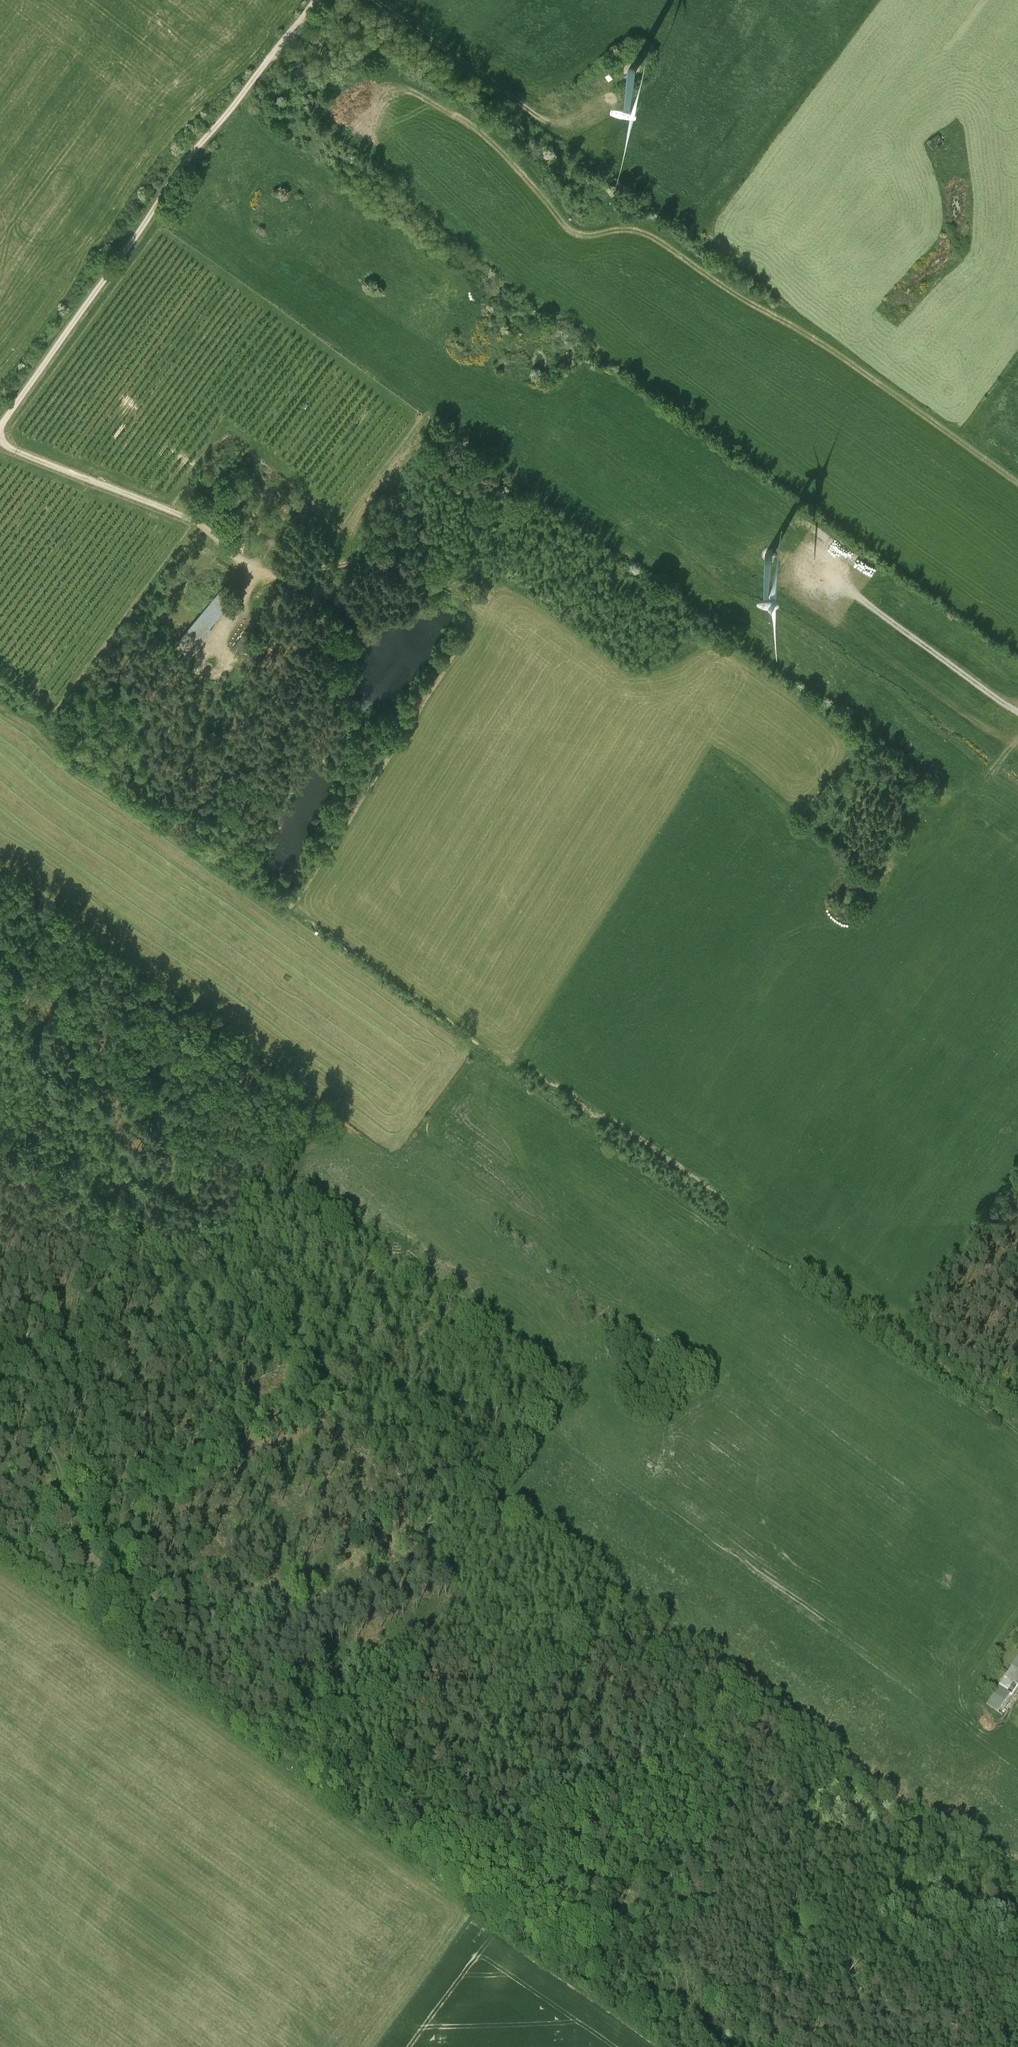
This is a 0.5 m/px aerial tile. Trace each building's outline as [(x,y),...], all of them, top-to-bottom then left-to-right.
[(318,25),(311,34),(318,39),(325,30),(318,25)] [(337,33),(329,27),(319,40),(327,46),(337,33)] [(927,139),(931,147),(945,141),(941,133),(927,139)] [(215,592),(173,642),(187,654),(229,603),(215,592)] [(988,1706),(999,1714),(1017,1687),(1017,1663),(988,1706)]
